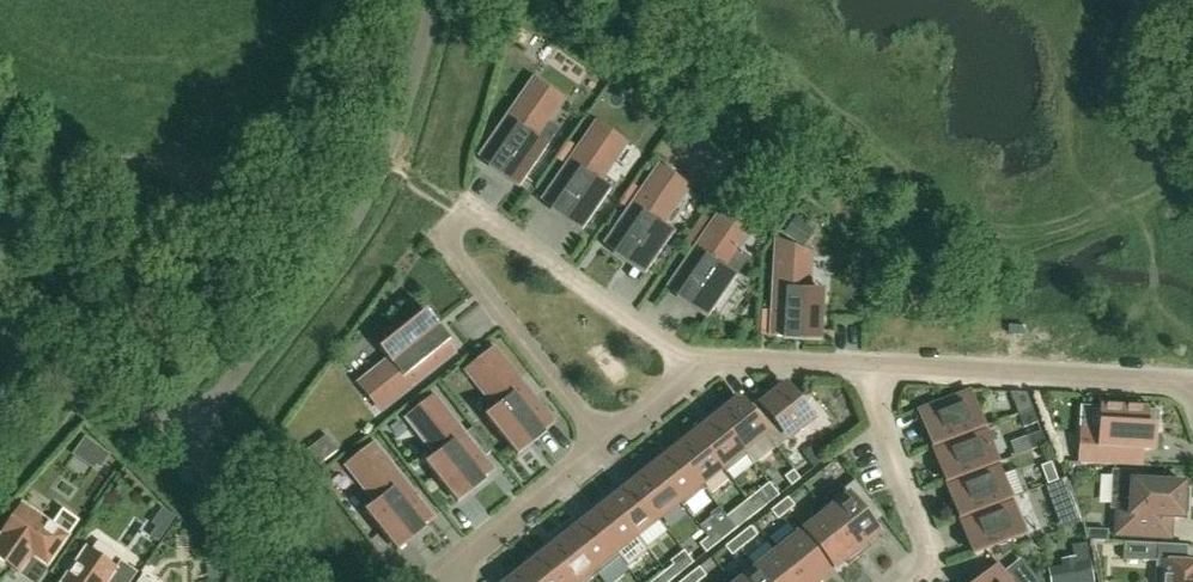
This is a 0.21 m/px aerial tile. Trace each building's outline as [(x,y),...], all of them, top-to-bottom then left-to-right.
[(560,99),(535,82),(481,159),(477,156),(489,165),(487,168),(518,189),(547,147),(533,137),(560,99)] [(623,143),(598,125),(544,202),(540,199),(540,200),(551,208),(549,211),(581,233),(611,191),(596,181),(623,143)] [(685,186),(660,169),(607,245),(603,243),(602,243),(614,252),(612,255),(643,276),(673,234),(659,224),(685,186)] [(748,229),(723,212),(715,224),(695,253),(694,254),(670,289),(666,286),(665,287),(677,295),(675,298),(706,320),(736,277),(722,268),(748,229)] [(706,218),(685,247),(694,254),(695,253),(715,224),(706,218)] [(803,246),(814,231),(797,218),(786,232),(803,246)] [(808,255),(778,242),(774,312),(774,315),(773,335),(768,335),(768,336),(783,337),(782,341),(820,343),(823,291),(807,290),(808,255)] [(426,311),(379,349),(390,362),(361,385),(379,409),(453,351),(456,355),(457,354),(447,342),(450,340),(426,311)] [(763,311),(762,336),(768,336),(768,335),(773,335),(774,315),(774,312),(763,311)] [(551,424),(492,351),(468,370),(497,407),(484,417),(509,449),(510,449),(516,457),(546,434),(544,431),(555,422),(555,421),(551,424)] [(770,391),(746,410),(745,410),(765,434),(764,435),(775,449),(815,417),(804,404),(801,407),(784,386),(773,394),(770,391)] [(983,427),(969,390),(923,407),(927,418),(922,420),(932,447),(938,445),(938,444),(983,427)] [(1010,393),(1018,414),(1032,409),(1026,394),(1010,393)] [(743,451),(764,435),(765,434),(745,410),(746,410),(735,396),(723,405),(726,409),(716,417),(743,451)] [(432,398),(408,417),(437,454),(424,464),(435,477),(424,486),(424,487),(435,478),(456,505),(486,481),(484,478),(495,469),(495,468),(491,472),(482,460),(490,453),(471,430),(463,437),(432,398)] [(1152,450),(1153,427),(1158,427),(1159,411),(1102,407),(1100,430),(1082,429),(1080,464),(1117,466),(1118,448),(1152,450)] [(1037,423),(1032,409),(1018,414),(1023,428),(1037,423)] [(743,451),(716,417),(706,425),(703,421),(692,430),(722,468),(721,469),(725,473),(747,456),(743,451)] [(996,463),(983,427),(938,444),(938,445),(941,454),(936,456),(946,483),(951,481),(951,480),(996,463)] [(701,485),(721,469),(722,468),(692,430),(681,439),(684,442),(673,451),(701,485)] [(1045,445),(1040,432),(1026,437),(1031,450),(1045,445)] [(94,468),(105,452),(85,439),(74,455),(94,468)] [(825,459),(814,445),(803,454),(813,468),(825,459)] [(431,519),(372,446),(349,465),(377,501),(364,512),(396,552),(426,529),(424,526),(435,517),(435,516),(431,519)] [(682,507),(705,489),(701,485),(673,451),(663,459),(660,455),(649,464),(679,502),(678,503),(682,507)] [(1010,498),(996,463),(951,480),(951,481),(955,490),(949,492),(959,519),(965,517),(965,516),(1010,498)] [(1058,481),(1051,463),(1041,466),(1047,485),(1058,481)] [(658,519),(678,503),(679,502),(649,464),(638,473),(641,476),(630,485),(658,519)] [(800,479),(793,470),(784,477),(791,486),(800,479)] [(1184,484),(1132,481),(1133,473),(1113,472),(1111,508),(1116,509),(1114,537),(1148,538),(1149,518),(1182,520),(1183,514),(1187,514),(1189,490),(1184,490),(1184,484)] [(860,511),(871,502),(854,481),(843,490),(844,491),(821,509),(825,514),(826,513),(860,556),(871,548),(867,542),(878,533),(860,511)] [(636,536),(658,519),(630,485),(620,493),(617,489),(606,498),(636,536)] [(1070,495),(1067,485),(1056,489),(1060,499),(1070,495)] [(750,504),(757,512),(766,506),(759,497),(750,504)] [(615,552),(636,536),(606,498),(595,507),(598,510),(588,518),(615,553),(615,552)] [(779,504),(786,513),(794,506),(787,498),(779,504)] [(1024,535),(1010,498),(965,516),(965,517),(968,525),(963,527),(973,554),(1024,535)] [(757,512),(750,504),(742,511),(749,519),(757,512)] [(786,513),(779,504),(770,511),(777,520),(786,513)] [(79,521),(62,509),(51,525),(22,505),(0,538),(0,560),(20,573),(32,556),(48,567),(79,521)] [(826,513),(825,514),(804,530),(834,568),(845,560),(849,565),(860,556),(826,513)] [(597,574),(619,557),(615,552),(615,553),(588,518),(577,527),(574,523),(563,532),(597,574)] [(158,543),(164,534),(156,528),(150,537),(158,543)] [(795,529),(772,548),(776,552),(777,551),(801,581),(818,581),(829,572),(795,529)] [(707,538),(714,546),(723,540),(716,531),(707,538)] [(1106,542),(1106,531),(1084,531),(1088,541),(1106,542)] [(597,574),(563,532),(552,540),(555,544),(545,552),(569,581),(587,581),(597,574)] [(742,534),(733,540),(740,549),(748,542),(742,534)] [(714,546),(707,538),(699,545),(706,553),(714,546)] [(731,556),(740,549),(733,540),(725,547),(731,556)] [(1152,545),(1119,543),(1118,560),(1152,562),(1152,545)] [(137,573),(120,561),(115,569),(86,549),(63,581),(131,581),(137,573)] [(671,580),(693,563),(683,551),(670,562),(673,565),(665,572),(671,580)] [(776,552),(755,569),(766,581),(801,581),(777,551),(776,552)] [(545,552),(535,560),(532,557),(521,565),(534,581),(569,581),(545,552)] [(157,566),(161,560),(153,554),(149,561),(157,566)] [(1089,581),(1085,561),(1072,563),(1071,556),(1056,559),(1058,566),(1043,568),(1046,581),(1081,581),(1089,581)] [(1156,561),(1156,569),(1160,573),(1169,573),(1168,581),(1192,581),(1192,563),(1156,561)] [(521,565),(509,574),(512,578),(507,581),(534,581),(521,565)] [(697,581),(698,581),(706,576),(699,567),(690,574),(697,581)] [(755,569),(738,581),(766,581),(755,569)] [(989,573),(978,581),(1010,581),(1001,570),(992,578),(989,573)] [(671,580),(665,572),(656,579),(659,581),(669,581),(671,580)]
